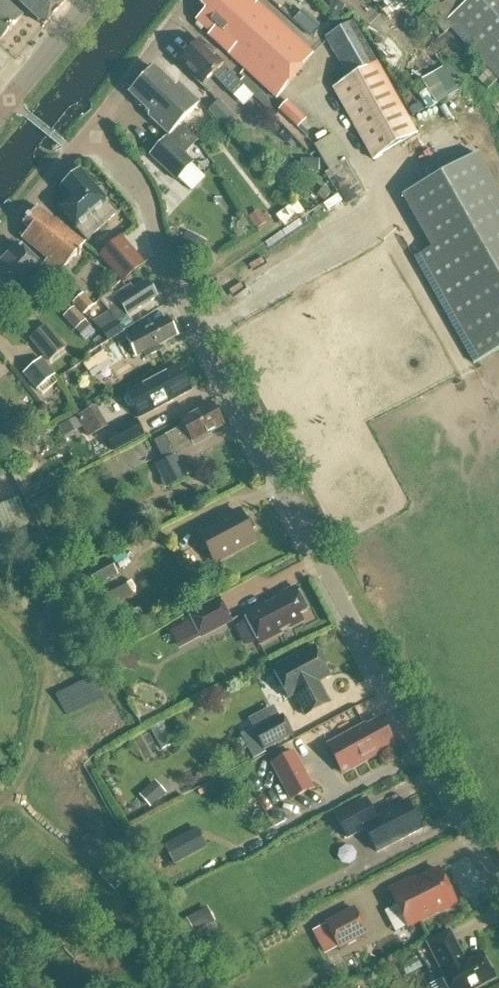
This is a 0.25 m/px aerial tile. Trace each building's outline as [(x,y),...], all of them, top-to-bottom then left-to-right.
[(66,4),(62,0),(14,0),(44,28),(66,4)] [(196,22),(210,35),(208,37),(276,98),(313,56),(257,5),(255,7),(247,0),(207,0),(201,6),(206,11),(196,22)] [(411,3),(409,0),(389,0),(396,12),(411,3)] [(432,8),(424,15),(444,36),(450,31),(498,83),(498,0),(425,0),(432,8)] [(22,21),(0,1),(0,45),(22,21)] [(337,22),(343,11),(333,5),(327,16),(337,22)] [(373,162),(418,137),(353,23),(325,39),(349,81),(333,90),(373,162)] [(233,98),(243,88),(198,42),(178,61),(192,75),(190,77),(202,88),(213,77),(233,98)] [(442,69),(451,63),(444,52),(435,57),(442,69)] [(464,85),(451,64),(434,75),(446,96),(464,85)] [(497,83),(483,68),(474,76),(488,91),(497,83)] [(154,70),(142,82),(184,122),(187,119),(192,125),(199,117),(193,112),(199,106),(178,86),(174,89),(154,70)] [(142,82),(130,96),(150,115),(150,119),(169,137),(149,158),(176,183),(192,165),(184,157),(198,143),(180,126),(184,122),(142,82)] [(306,120),(288,103),(279,112),(297,129),(306,120)] [(218,104),(209,112),(226,129),(234,121),(218,104)] [(336,170),(356,157),(341,133),(321,145),(336,170)] [(402,197),(432,250),(491,356),(498,351),(498,195),(477,156),(402,197)] [(87,243),(118,215),(105,201),(105,197),(101,192),(97,192),(81,173),(61,190),(71,201),(59,211),(87,243)] [(356,198),(350,187),(339,193),(345,204),(356,198)] [(325,203),(331,196),(324,189),(318,197),(325,203)] [(59,277),(84,247),(37,209),(23,226),(30,231),(21,241),(47,262),(44,266),(59,277)] [(196,259),(204,245),(187,235),(179,250),(196,259)] [(122,284),(141,268),(131,255),(133,253),(121,239),(99,258),(122,284)] [(50,278),(17,246),(0,264),(0,285),(22,306),(50,278)] [(120,307),(109,314),(116,324),(116,325),(157,299),(147,284),(129,295),(127,290),(114,298),(120,307)] [(76,306),(84,316),(95,307),(86,297),(76,306)] [(74,309),(63,319),(75,332),(86,322),(74,309)] [(157,347),(176,337),(168,321),(127,342),(135,359),(143,355),(146,360),(160,352),(157,347)] [(122,335),(116,325),(116,324),(101,333),(108,344),(122,335)] [(47,365),(64,351),(46,329),(29,343),(47,365)] [(24,376),(37,392),(55,376),(43,361),(24,376)] [(154,413),(191,393),(178,368),(126,395),(127,396),(125,401),(128,408),(133,408),(139,419),(153,412),(154,413)] [(63,426),(69,436),(86,426),(93,438),(113,426),(100,404),(63,426)] [(186,480),(172,452),(192,442),(195,447),(210,439),(208,435),(223,427),(212,406),(181,422),(184,428),(156,442),(167,463),(155,469),(166,490),(186,480)] [(138,421),(106,438),(115,454),(147,437),(138,421)] [(254,543),(239,514),(200,535),(216,564),(254,543)] [(88,572),(92,578),(96,587),(117,575),(109,561),(88,572)] [(127,586),(96,603),(101,614),(133,597),(127,586)] [(299,617),(308,613),(295,589),(274,600),(276,602),(266,607),(265,605),(244,616),(248,624),(233,632),(241,648),(256,640),(260,647),(281,636),(280,633),(289,628),(291,631),(303,624),(299,617)] [(178,651),(200,639),(234,621),(222,600),(188,618),(191,622),(169,634),(178,651)] [(319,685),(330,679),(313,648),(272,670),(288,701),(294,698),(305,718),(330,705),(319,685)] [(116,668),(137,673),(140,657),(120,652),(116,668)] [(263,750),(293,734),(283,716),(253,733),(263,750)] [(378,753),(391,746),(379,723),(366,729),(365,727),(329,747),(343,774),(379,755),(378,753)] [(290,802),(313,790),(293,754),(270,767),(290,802)] [(155,782),(139,796),(151,809),(167,795),(155,782)] [(224,801),(215,784),(208,788),(216,804),(224,801)] [(422,831),(407,802),(375,819),(366,801),(335,817),(347,841),(365,831),(377,855),(422,831)] [(197,829),(164,846),(175,867),(208,849),(197,829)] [(455,904),(439,872),(413,885),(410,881),(390,892),(408,928),(455,904)] [(338,951),(368,936),(354,910),(325,925),(338,951)] [(205,928),(198,915),(188,921),(187,921),(194,934),(205,928)] [(427,945),(442,975),(439,976),(445,987),(482,987),(495,981),(491,973),(492,970),(489,963),(485,962),(481,954),(466,962),(450,932),(427,945)]
